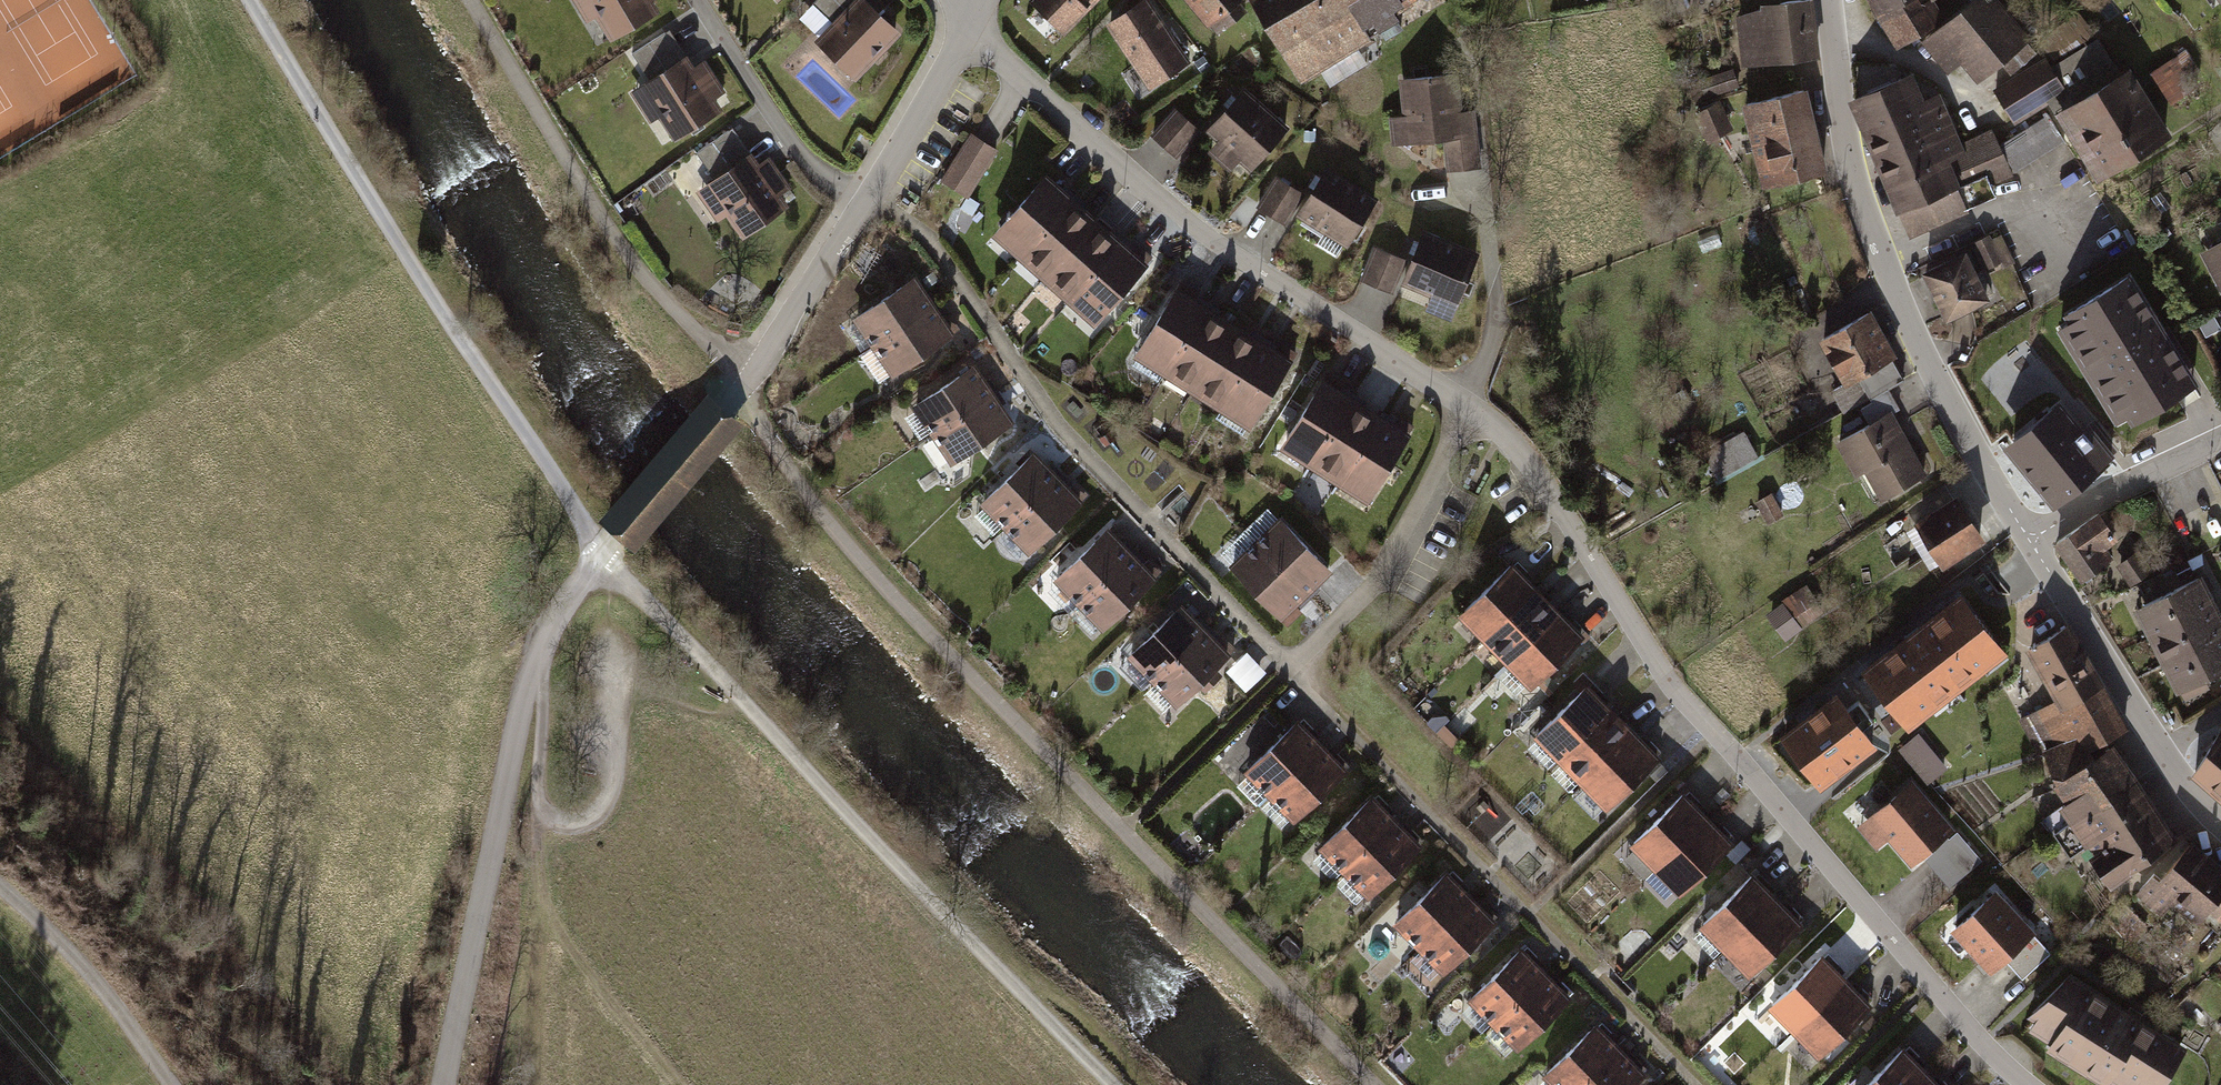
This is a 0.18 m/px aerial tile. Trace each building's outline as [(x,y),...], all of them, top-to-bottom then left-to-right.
[(587,11),(597,4),(611,23),(645,0),(580,0),(587,11)] [(823,40),(854,71),(894,32),(862,0),(820,0),(815,5),(836,27),(823,40)] [(1064,28),(1091,0),(1036,0),(1064,28)] [(1217,35),(1246,12),(1236,0),(1237,0),(1189,0),(1217,35)] [(1302,76),(1396,20),(1390,9),(1405,0),(1257,0),(1302,76)] [(1880,7),(1901,40),(1939,16),(1929,0),(1877,0),(1880,7)] [(1996,0),(1966,0),(1923,35),(1950,67),(1963,56),(1978,74),(2025,35),(1996,0)] [(1146,2),(1112,24),(1152,84),(1186,62),(1146,2)] [(1768,14),(1744,17),(1750,63),(1814,55),(1808,2),(1768,7),(1768,14)] [(650,70),(631,83),(651,111),(661,104),(674,123),(716,94),(709,85),(718,78),(698,50),(689,56),(669,27),(636,50),(650,70)] [(2066,46),(2011,84),(2032,114),(2086,77),(2066,46)] [(2150,60),(2076,104),(2118,173),(2191,128),(2150,60)] [(1451,74),(1394,82),(1398,120),(1385,122),(1388,146),(1439,139),(1443,170),(1475,166),(1468,111),(1456,113),(1451,74)] [(1906,75),(1853,98),(1901,207),(1973,176),(1939,98),(1920,106),(1906,75)] [(1282,128),(1237,87),(1198,130),(1211,142),(1202,152),(1223,170),(1233,160),(1244,170),(1282,128)] [(1802,91),(1746,105),(1766,185),(1822,172),(1802,91)] [(988,126),(959,172),(983,187),(1013,142),(988,126)] [(721,181),(702,195),(720,220),(730,213),(743,233),(785,204),(778,194),(787,187),(767,159),(757,166),(731,130),(700,151),(721,181)] [(1152,141),(1139,153),(1166,179),(1178,167),(1152,141)] [(1063,161),(1009,222),(1112,312),(1166,251),(1063,161)] [(1370,199),(1320,169),(1291,217),(1341,247),(1370,199)] [(2188,250),(2220,307),(2220,231),(2188,250)] [(1474,255),(1417,233),(1396,285),(1425,297),(1420,310),(1447,321),(1474,255)] [(1991,238),(1926,269),(1948,314),(1987,295),(1974,268),(1999,256),(1991,238)] [(2127,275),(2068,312),(2073,319),(2061,326),(2119,419),(2131,411),(2136,419),(2194,383),(2127,275)] [(914,280),(860,317),(898,371),(952,334),(914,280)] [(1202,280),(1158,347),(1264,415),(1308,348),(1202,280)] [(1868,314),(1824,339),(1846,378),(1890,354),(1868,314)] [(1341,363),(1298,433),(1384,486),(1427,416),(1341,363)] [(972,367),(917,404),(955,459),(1010,422),(972,367)] [(1871,423),(1840,441),(1857,472),(1866,466),(1883,496),(1924,474),(1891,414),(1899,409),(1890,392),(1862,407),(1871,423)] [(2051,409),(2014,439),(2020,447),(2014,452),(2053,501),(2110,457),(2087,427),(2080,433),(2063,412),(2057,417),(2051,409)] [(1742,433),(1705,454),(1717,475),(1754,454),(1742,433)] [(1065,442),(1001,482),(1037,539),(1101,498),(1065,442)] [(1957,499),(1919,523),(1943,562),(1981,538),(1957,499)] [(1302,502),(1248,544),(1294,602),(1347,560),(1302,502)] [(2098,513),(2057,542),(2082,579),(2112,558),(2102,544),(2114,536),(2098,513)] [(1126,516),(1076,564),(1121,611),(1171,564),(1126,516)] [(2139,554),(2123,565),(2134,581),(2149,571),(2139,554)] [(1525,559),(1481,605),(1549,671),(1593,625),(1525,559)] [(2198,569),(2135,598),(2176,683),(2220,662),(2220,617),(2198,569)] [(1197,591),(1145,640),(1195,693),(1247,644),(1197,591)] [(1791,592),(1772,609),(1792,633),(1812,616),(1791,592)] [(1999,647),(1963,599),(1867,672),(1904,720),(1999,647)] [(2069,626),(2032,648),(2060,697),(2021,719),(2038,753),(2045,751),(2079,733),(2087,748),(2100,742),(2124,728),(2069,626)] [(1249,696),(1269,677),(1250,657),(1230,675),(1249,696)] [(1606,678),(1560,722),(1624,787),(1670,743),(1606,678)] [(1871,741),(1837,696),(1784,737),(1819,781),(1871,741)] [(1312,712),(1266,756),(1310,802),(1356,758),(1312,712)] [(1523,737),(1550,762),(1563,748),(1536,723),(1523,737)] [(2195,772),(2220,794),(2220,732),(2195,772)] [(2045,751),(2057,784),(2069,802),(2045,819),(2070,856),(2091,841),(2099,854),(2095,857),(2113,882),(2172,841),(2109,748),(2105,751),(2100,742),(2087,748),(2079,733),(2045,751)] [(1918,736),(1901,750),(1927,781),(1944,767),(1918,736)] [(1563,752),(1552,764),(1574,785),(1585,773),(1563,752)] [(1947,832),(1904,782),(1851,827),(1871,850),(1882,840),(1905,868),(1947,832)] [(1385,788),(1339,832),(1383,878),(1430,834),(1385,788)] [(1700,788),(1654,832),(1698,878),(1744,834),(1700,788)] [(1946,880),(1985,861),(1971,831),(1932,849),(1946,880)] [(2140,891),(2164,911),(2172,902),(2195,921),(2210,905),(2220,914),(2220,872),(2189,846),(2161,881),(2153,874),(2140,891)] [(1465,866),(1419,910),(1463,956),(1509,912),(1465,866)] [(1769,869),(1723,913),(1767,959),(1814,915),(1769,869)] [(2024,929),(1988,888),(1942,928),(1978,969),(2024,929)] [(2132,937),(2145,924),(2127,907),(2114,921),(2132,937)] [(1538,941),(1492,985),(1536,1030),(1582,987),(1538,941)] [(1838,951),(1792,995),(1836,1041),(1882,997),(1838,951)] [(2062,974),(2021,1041),(2093,1084),(2105,1084),(2109,1079),(2119,1084),(2157,1084),(2181,1047),(2062,974)] [(1569,1059),(1594,1084),(1634,1084),(1659,1061),(1615,1015),(1569,1059)] [(1875,1084),(1961,1084),(1920,1042),(1875,1084)]
